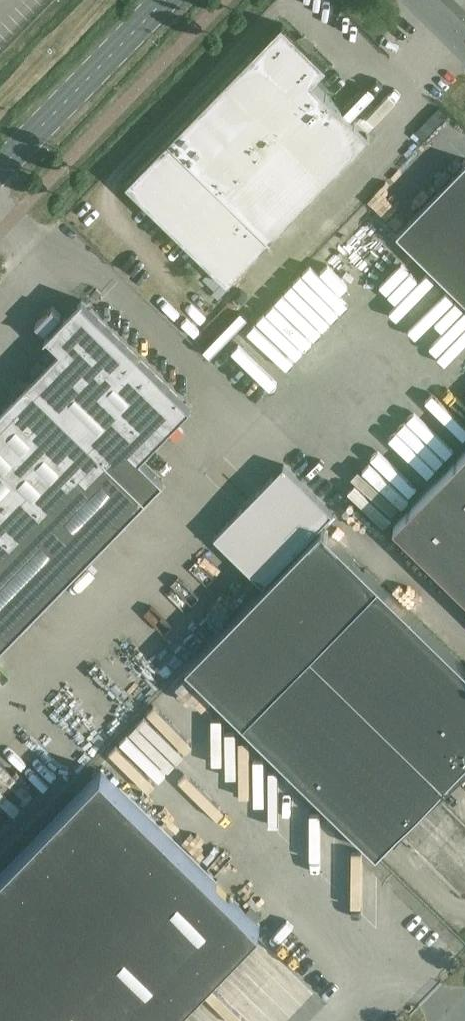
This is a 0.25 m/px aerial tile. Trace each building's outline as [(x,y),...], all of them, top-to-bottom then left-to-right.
[(327,67),(282,23),(126,183),(228,282),(370,137),(313,81),(327,67)] [(397,231),(464,298),(464,162),(397,231)] [(345,226),(384,261),(398,245),(360,211),(345,226)] [(323,243),(315,250),(352,288),(359,280),(323,243)] [(405,250),(368,286),(380,298),(417,262),(405,250)] [(444,361),(464,340),(464,308),(450,293),(440,303),(434,297),(407,325),(444,361)] [(164,480),(141,458),(191,407),(81,300),(46,335),(60,349),(28,382),(0,411),(0,648),(164,480)] [(171,431),(165,441),(184,453),(190,444),(171,431)] [(394,523),(464,592),(464,451),(394,523)] [(214,536),(263,583),(332,512),(283,464),(214,536)] [(393,835),(396,839),(405,827),(415,817),(422,810),(429,803),(437,796),(443,790),(458,778),(464,772),(464,666),(322,527),(186,666),(377,852),(393,835)] [(148,690),(157,682),(142,664),(133,672),(148,690)] [(27,754),(20,761),(38,778),(45,771),(27,754)] [(261,926),(101,770),(0,874),(0,1020),(168,1020),(261,926)]
